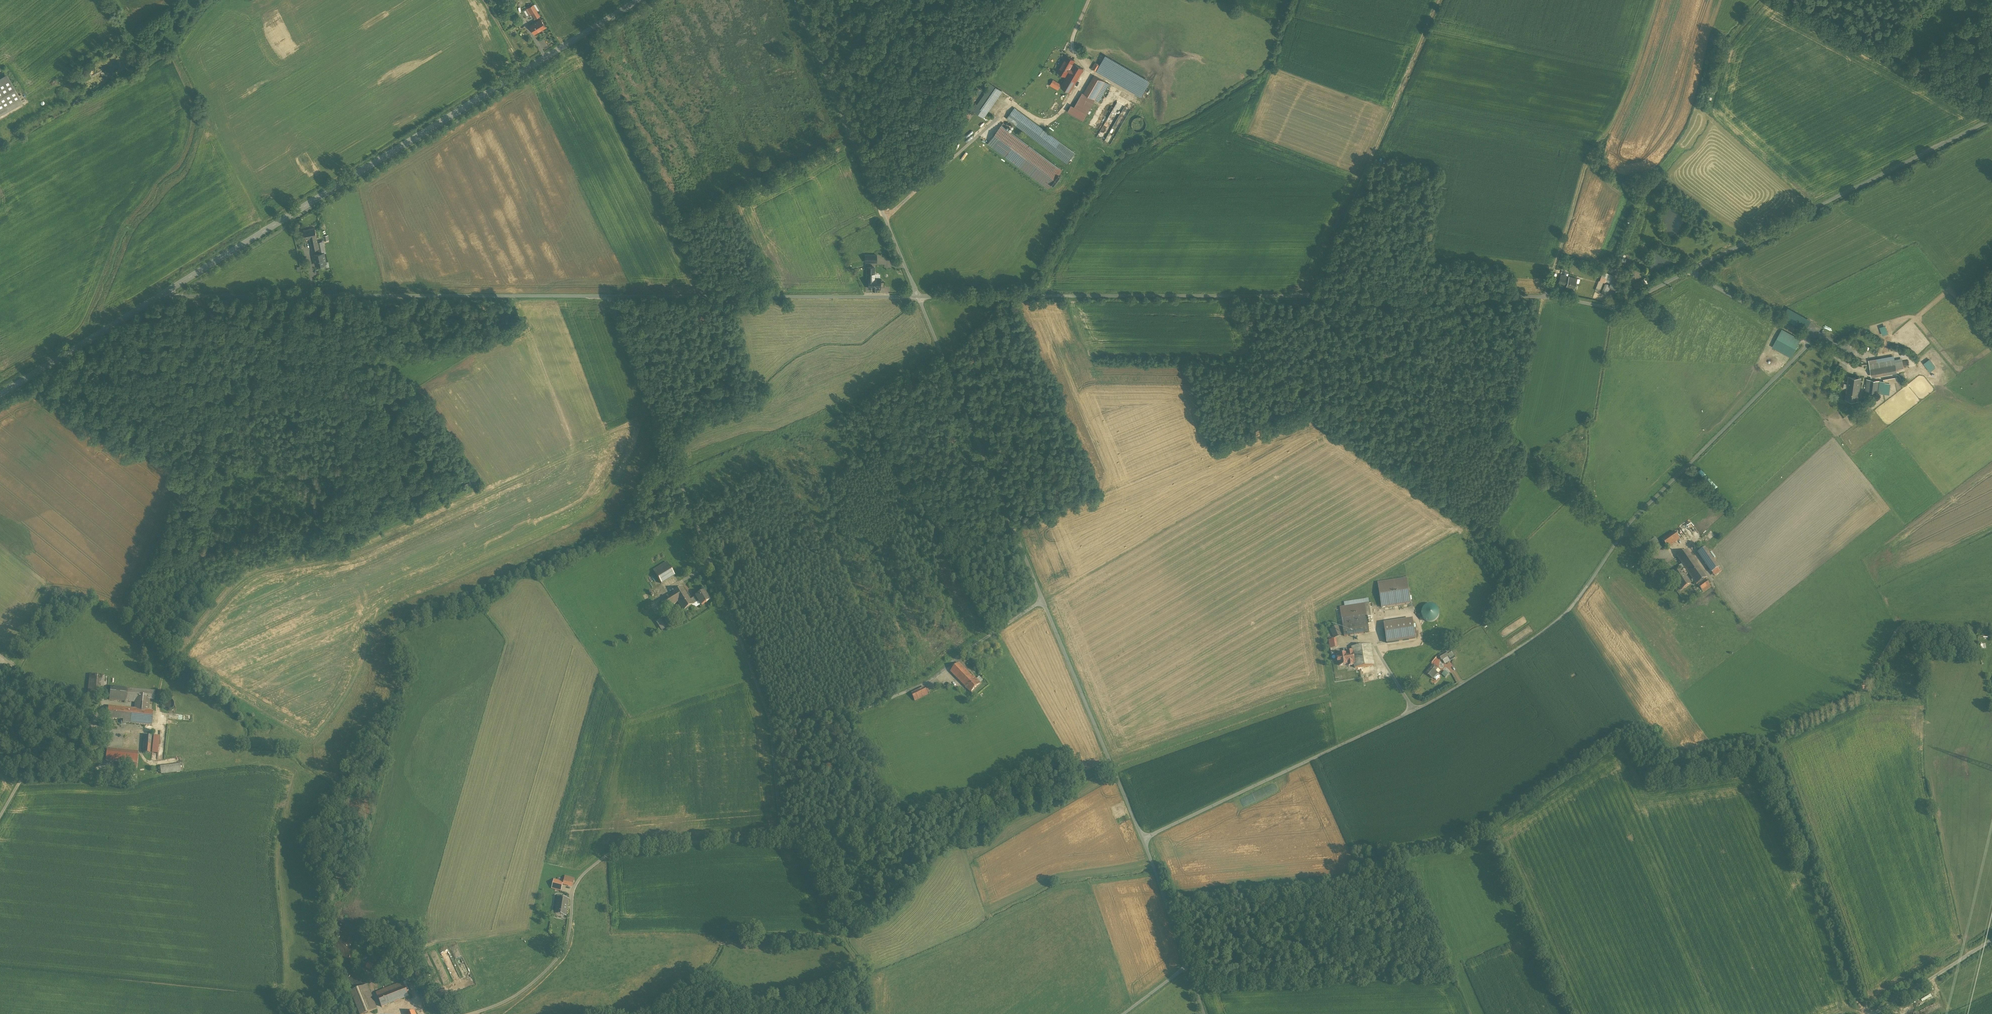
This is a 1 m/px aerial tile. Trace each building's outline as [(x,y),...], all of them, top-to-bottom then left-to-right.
[(533,5),(526,8),(530,14),(532,13),(535,18),(539,16),(533,5)] [(541,19),(529,25),(534,33),(545,27),(541,19)] [(1067,56),(1057,71),(1065,76),(1066,75),(1067,76),(1073,65),(1072,65),(1074,60),(1067,56)] [(1140,96),(1149,81),(1105,56),(1100,65),(1104,67),(1101,73),(1140,96)] [(1095,62),(1092,68),(1101,73),(1104,67),(1100,65),(1095,62)] [(1074,64),(1073,65),(1067,76),(1061,86),(1070,91),(1086,70),(1074,64)] [(0,78),(0,115),(22,102),(6,74),(0,78)] [(1108,84),(1094,75),(1084,93),(1098,101),(1108,84)] [(1053,79),(1050,85),(1058,89),(1061,84),(1053,79)] [(992,84),(976,107),(974,111),(983,117),(1001,91),(992,84)] [(1125,106),(1122,113),(1124,114),(1125,112),(1128,113),(1130,108),(1125,106)] [(1075,153),(1014,108),(1007,118),(1068,163),(1075,153)] [(1108,127),(1111,129),(1120,117),(1122,119),(1123,118),(1118,115),(1115,119),(1113,117),(1111,119),(1109,118),(1106,121),(1110,124),(1108,127)] [(1061,170),(1001,125),(988,143),(1049,187),(1051,184),(1053,186),(1061,176),(1059,174),(1061,170)] [(315,227),(303,230),(305,238),(310,238),(316,236),(315,227)] [(316,236),(310,238),(312,249),(319,248),(316,236)] [(324,253),(314,255),(314,258),(314,262),(315,262),(316,265),(326,263),(324,253)] [(876,268),(867,267),(867,281),(870,281),(870,289),(885,289),(885,283),(882,283),(882,278),(876,278),(876,268)] [(1577,279),(1561,274),(1558,284),(1574,288),(1577,279)] [(1644,279),(1633,284),(1635,288),(1646,283),(1644,279)] [(1607,284),(1602,282),(1598,291),(1604,293),(1607,284)] [(1881,326),(1884,335),(1890,333),(1887,324),(1881,326)] [(1782,329),(1773,347),(1791,357),(1800,339),(1782,329)] [(1868,360),(1869,364),(1895,360),(1894,355),(1868,360)] [(1895,360),(1896,369),(1904,368),(1902,359),(1895,360)] [(1929,359),(1923,363),(1930,372),(1936,367),(1929,359)] [(1895,360),(1869,364),(1871,374),(1896,369),(1895,360)] [(1861,378),(1848,376),(1845,399),(1858,400),(1861,378)] [(1880,381),(1867,379),(1865,391),(1878,393),(1880,381)] [(1884,381),(1880,381),(1878,393),(1889,394),(1891,383),(1884,384),(1884,381)] [(474,473),(461,480),(464,487),(478,480),(474,473)] [(1721,501),(1718,504),(1729,516),(1732,513),(1721,501)] [(1682,530),(1688,540),(1694,535),(1686,523),(1680,527),(1682,530)] [(1674,531),(1661,540),(1667,548),(1680,539),(1674,531)] [(1705,547),(1699,551),(1710,567),(1709,568),(1712,572),(1719,567),(1708,552),(1705,547)] [(1687,550),(1677,557),(1685,568),(1688,572),(1696,584),(1706,578),(1687,550)] [(1710,567),(1699,551),(1698,552),(1709,568),(1710,567)] [(700,556),(693,559),(696,566),(702,564),(701,561),(700,560),(701,559),(700,556)] [(667,562),(653,571),(654,572),(661,583),(675,575),(667,562)] [(1688,572),(1685,568),(1681,570),(1672,576),(1681,590),(1691,583),(1685,576),(1687,574),(1686,573),(1688,572)] [(1407,579),(1378,583),(1381,607),(1411,603),(1407,579)] [(1711,587),(1706,581),(1699,586),(1703,592),(1711,587)] [(690,600),(682,587),(672,593),(678,602),(683,611),(693,604),(690,600)] [(710,600),(704,591),(695,596),(696,597),(690,600),(693,604),(699,601),(701,605),(710,600)] [(672,593),(661,600),(666,609),(678,602),(672,593)] [(1365,604),(1340,607),(1344,636),(1369,632),(1365,604)] [(1423,619),(1425,620),(1427,621),(1429,622),(1432,622),(1434,621),(1436,620),(1437,618),(1439,616),(1439,614),(1439,612),(1438,610),(1437,608),(1435,606),(1433,605),(1431,604),(1429,604),(1427,605),(1425,606),(1423,608),(1422,610),(1421,612),(1421,615),(1422,617),(1423,619)] [(661,619),(656,622),(661,630),(666,627),(661,619)] [(1384,627),(1413,623),(1412,619),(1384,623),(1384,627)] [(1413,623),(1384,627),(1387,643),(1415,639),(1413,623)] [(1338,627),(1331,629),(1335,638),(1341,635),(1338,627)] [(1339,647),(1337,638),(1329,640),(1331,648),(1339,647)] [(1370,644),(1352,647),(1352,653),(1354,664),(1355,668),(1374,665),(1370,644)] [(1354,664),(1352,653),(1347,654),(1338,655),(1338,659),(1337,659),(1338,662),(1339,662),(1339,666),(1348,665),(1352,664),(1354,664)] [(980,683),(960,663),(951,672),(971,692),(980,683)] [(1433,665),(1427,673),(1433,679),(1433,678),(1436,680),(1440,676),(1437,674),(1440,671),(1433,665)] [(104,676),(90,674),(88,693),(102,694),(104,676)] [(1411,677),(1404,685),(1409,689),(1416,681),(1413,679),(1411,677)] [(127,688),(110,686),(109,699),(125,701),(126,697),(127,688)] [(925,687),(911,694),(915,701),(928,694),(928,693),(926,690),(925,687)] [(147,699),(154,700),(155,691),(127,688),(126,697),(136,698),(136,697),(147,699)] [(147,699),(136,697),(136,698),(135,709),(108,706),(107,718),(121,719),(121,720),(125,720),(124,723),(151,726),(153,711),(146,710),(147,699)] [(166,709),(167,710),(168,710),(170,710),(171,709),(172,709),(173,708),(174,706),(174,705),(174,703),(174,702),(173,701),(172,700),(171,699),(169,699),(168,699),(166,699),(165,700),(164,701),(163,702),(163,704),(163,705),(164,707),(164,708),(166,709)] [(152,736),(144,735),(143,752),(151,753),(152,736)] [(138,752),(107,749),(105,761),(136,764),(137,764),(138,752)] [(136,764),(105,761),(105,766),(136,770),(136,764)] [(160,766),(161,774),(183,771),(180,764),(160,766)] [(563,882),(562,885),(572,887),(574,879),(565,876),(563,882)] [(555,889),(561,891),(562,885),(563,882),(554,879),(552,888),(555,889)] [(569,899),(558,897),(555,914),(566,916),(569,899)] [(370,970),(373,965),(368,962),(365,967),(370,970)] [(403,982),(376,993),(381,1007),(409,996),(403,982)] [(351,991),(360,1013),(364,1013),(377,1009),(367,985),(351,991)]
